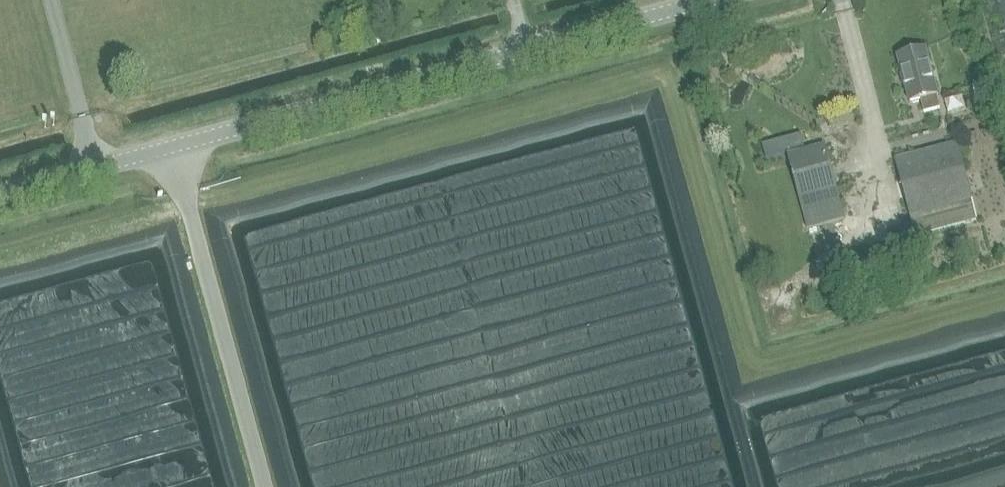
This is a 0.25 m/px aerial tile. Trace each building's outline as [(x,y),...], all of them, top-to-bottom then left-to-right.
[(897,58),(910,104),(921,101),(924,112),(938,108),(935,97),(937,97),(924,51),(897,58)] [(975,102),(985,99),(982,85),(972,88),(975,102)] [(914,238),(977,221),(956,144),(894,160),(914,238)] [(825,147),(787,156),(806,229),(843,219),(825,147)]
